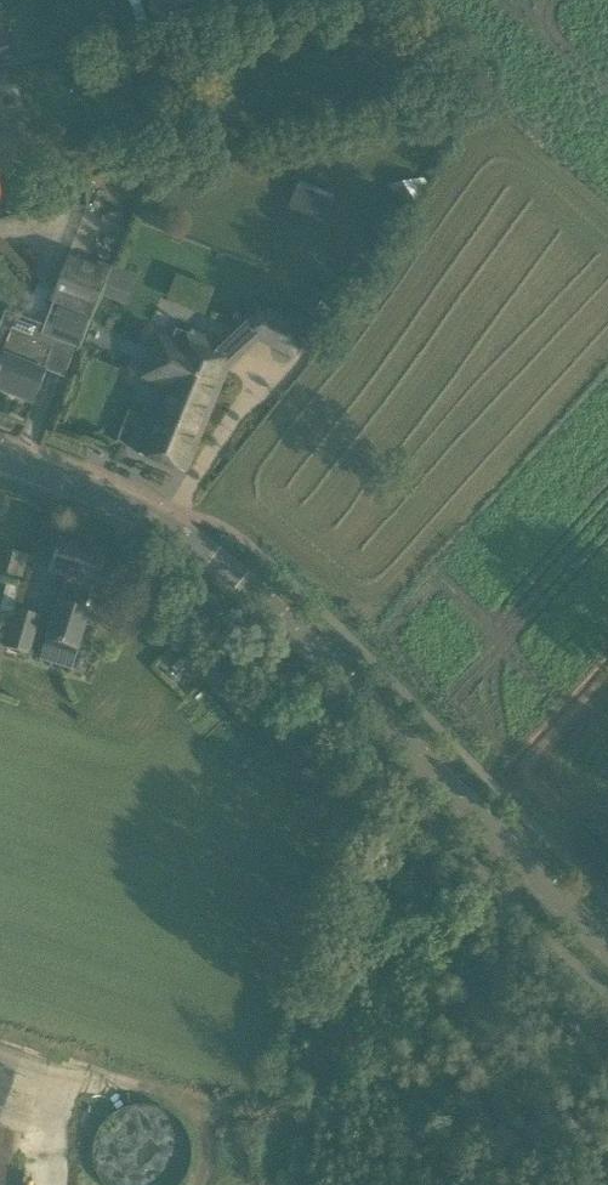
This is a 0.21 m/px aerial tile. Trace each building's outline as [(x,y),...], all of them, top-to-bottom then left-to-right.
[(11,58),(5,38),(3,39),(0,25),(0,61),(11,58)] [(424,179),(388,185),(406,214),(427,185),(424,179)] [(52,303),(40,334),(79,350),(100,297),(99,297),(109,272),(67,256),(49,302),(52,303)] [(99,297),(100,297),(127,308),(139,277),(111,266),(109,272),(99,297)] [(330,320),(341,296),(318,285),(307,310),(330,320)] [(253,339),(295,359),(309,330),(267,310),(253,339)] [(193,450),(233,349),(233,348),(187,330),(181,346),(160,338),(158,337),(142,376),(144,377),(165,386),(138,454),(184,472),(193,450)] [(32,404),(41,381),(44,373),(42,372),(50,349),(32,342),(9,333),(1,354),(2,354),(0,358),(0,391),(32,404)] [(71,670),(77,649),(90,608),(86,606),(93,583),(97,585),(99,576),(107,553),(58,538),(48,570),(65,576),(39,660),(71,670)] [(24,577),(31,553),(15,549),(8,573),(24,577)] [(14,619),(6,648),(30,654),(40,616),(17,609),(14,619)] [(6,648),(14,619),(0,615),(0,668),(6,648)] [(14,1075),(0,1070),(0,1115),(14,1075)] [(191,1144),(190,1143),(189,1139),(188,1135),(186,1131),(184,1127),(181,1124),(178,1120),(175,1117),(172,1114),(168,1112),(164,1110),(160,1108),(156,1106),(152,1105),(148,1105),(143,1104),(139,1104),(135,1105),(130,1106),(126,1107),(122,1109),(118,1111),(114,1113),(111,1115),(108,1118),(105,1122),(102,1125),(100,1129),(98,1132),(96,1137),(94,1141),(94,1145),(93,1149),(93,1154),(93,1158),(94,1162),(94,1167),(97,1173),(99,1177),(101,1181),(103,1184),(104,1184),(180,1184),(183,1182),(185,1178),(187,1174),(189,1170),(190,1166),(191,1162),(191,1157),(191,1153),(191,1149),(191,1144)]
